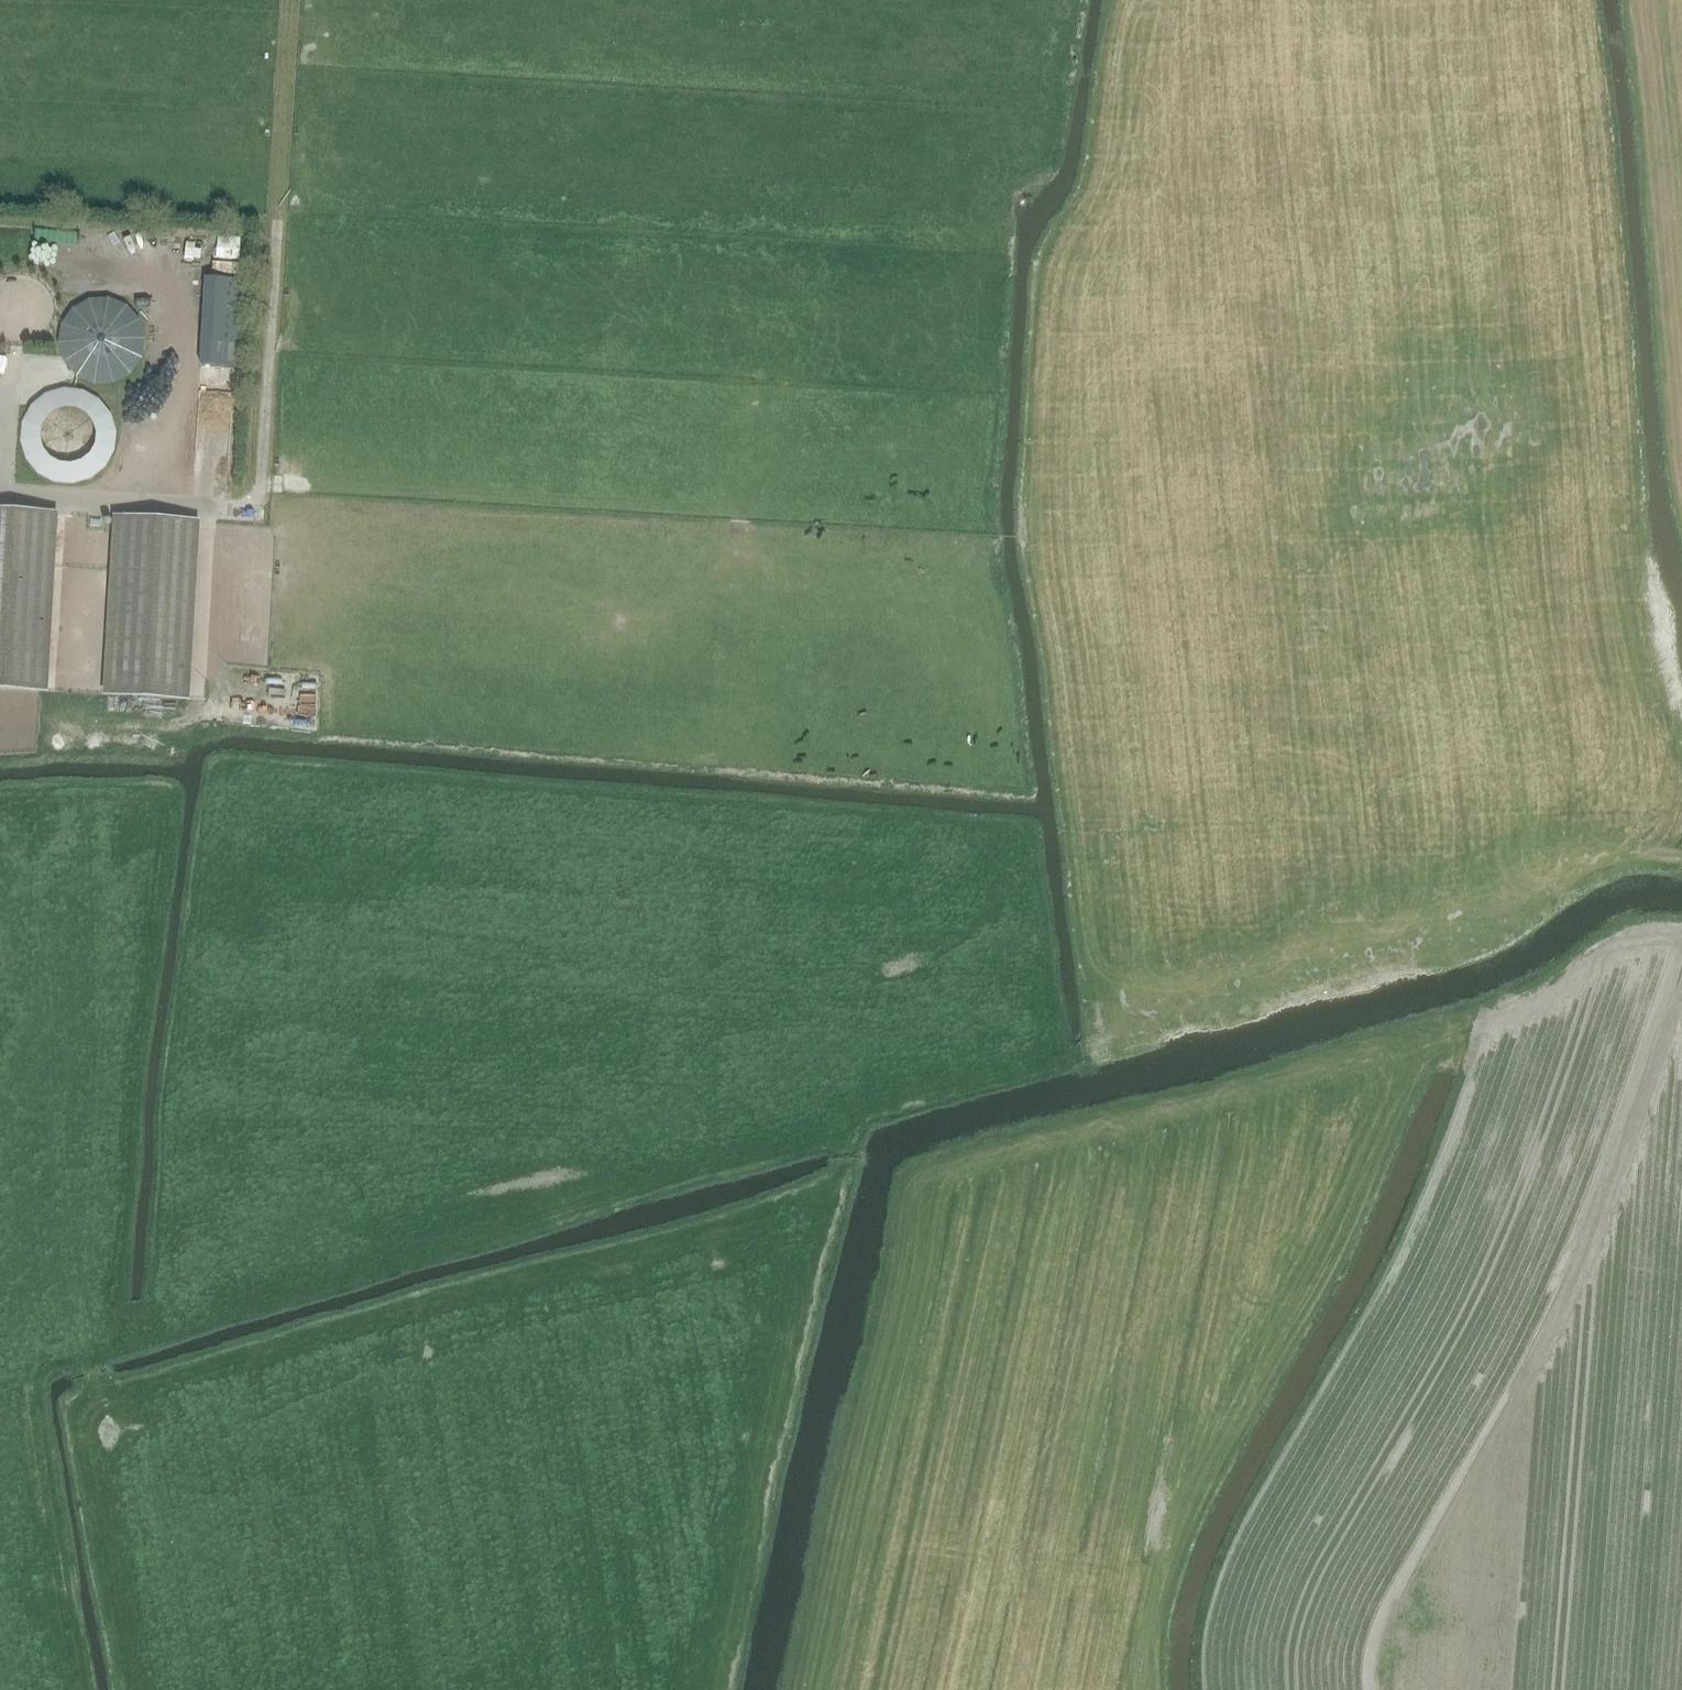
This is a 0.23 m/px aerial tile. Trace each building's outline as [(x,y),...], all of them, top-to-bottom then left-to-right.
[(202,290),(199,378),(234,378),(237,291),(202,290)] [(95,383),(117,383),(132,372),(143,358),(146,338),(141,319),(127,305),(109,296),(91,299),(73,308),(62,323),(58,343),(65,362),(77,375),(95,383)] [(28,442),(39,480),(78,483),(118,471),(121,435),(108,392),(75,390),(31,402),(28,442)] [(45,691),(55,514),(0,511),(0,688),(45,691)] [(117,518),(106,695),(187,699),(197,523),(117,518)]
